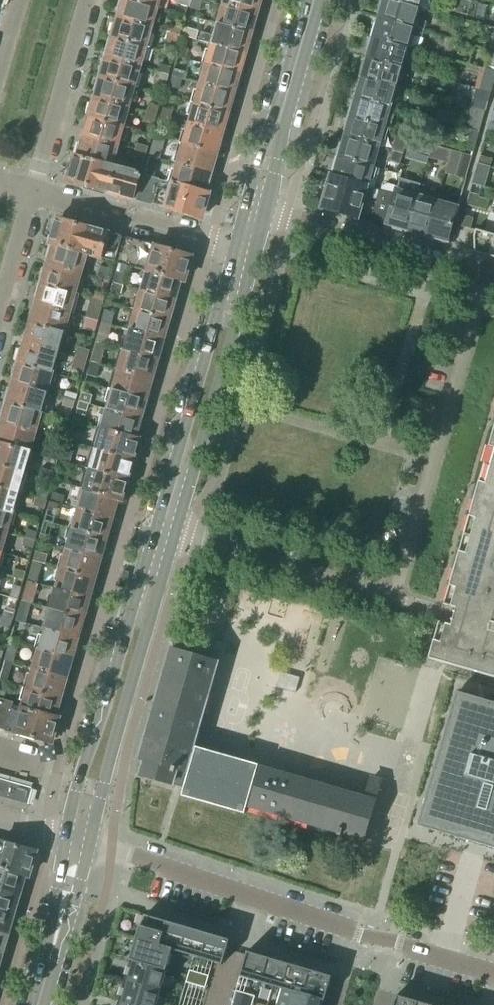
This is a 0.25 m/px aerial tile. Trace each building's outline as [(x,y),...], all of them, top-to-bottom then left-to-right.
[(118,19),(153,28),(158,9),(126,0),(120,0),(117,11),(119,13),(119,14),(120,14),(118,19)] [(158,9),(161,0),(126,0),(158,9)] [(189,8),(192,0),(176,0),(175,4),(189,8)] [(189,8),(199,11),(203,0),(202,0),(192,0),(189,8)] [(224,6),(257,16),(258,10),(259,10),(262,9),(264,0),(225,0),(224,6)] [(380,19),(424,31),(426,23),(415,20),(418,8),(391,0),(382,0),(378,11),(380,14),(381,14),(380,19)] [(418,8),(429,11),(432,0),(391,0),(418,8)] [(224,6),(218,26),(254,36),(258,22),(256,20),(255,20),(257,16),(224,6)] [(113,24),(110,37),(147,48),(153,28),(118,19),(117,24),(116,24),(113,24)] [(374,25),(371,38),(407,48),(410,36),(422,39),(424,31),(380,19),(378,24),(374,25)] [(172,26),(170,33),(180,36),(182,28),(172,26)] [(199,41),(212,45),(245,55),(247,50),(250,49),(254,36),(218,26),(215,37),(202,33),(199,41)] [(186,28),(183,37),(198,41),(201,32),(186,28)] [(180,36),(170,33),(167,32),(165,41),(178,44),(180,36)] [(108,53),(107,59),(142,68),(147,48),(110,37),(106,51),(108,53)] [(370,54),(368,59),(401,68),(407,48),(371,38),(367,52),(369,54),(370,54)] [(212,45),(207,65),(243,75),(247,62),(245,60),(244,60),(245,55),(212,45)] [(185,58),(187,50),(181,48),(178,56),(185,58)] [(492,51),(490,50),(485,66),(493,69),(493,51),(492,51)] [(102,64),(98,78),(136,89),(142,68),(107,59),(105,64),(105,63),(102,64)] [(363,65),(359,78),(395,89),(401,68),(368,59),(367,64),(366,64),(363,65)] [(207,65),(201,85),(234,94),(235,89),(236,90),(239,89),(243,75),(207,65)] [(160,66),(158,73),(168,76),(170,69),(160,66)] [(476,90),(490,94),(493,80),(493,73),(481,69),(475,89),(476,90)] [(174,70),(172,77),(181,80),(185,81),(187,73),(174,70)] [(168,76),(158,73),(156,81),(166,84),(168,76)] [(181,80),(172,77),(170,85),(179,87),(181,80)] [(97,93),(95,98),(130,108),(136,89),(98,78),(94,91),(96,93),(97,93)] [(358,94),(357,99),(389,109),(395,89),(359,78),(355,92),(357,94),(358,94)] [(201,85),(195,105),(231,116),(235,102),(233,100),(233,99),(234,94),(201,85)] [(476,90),(470,108),(484,112),(490,94),(476,90)] [(91,104),(87,117),(125,128),(130,108),(95,98),(94,103),(93,103),(91,104)] [(352,105),(348,117),(384,128),(389,109),(357,99),(355,104),(354,104),(352,105)] [(150,103),(147,113),(157,116),(159,106),(150,103)] [(195,105),(189,125),(222,134),(224,129),(228,128),(231,116),(195,105)] [(467,129),(466,130),(479,134),(482,123),(484,112),(470,108),(466,107),(461,127),(467,129)] [(163,109),(160,117),(170,120),(172,112),(163,109)] [(157,116),(147,113),(145,121),(154,123),(157,116)] [(85,133),(84,138),(119,148),(125,128),(87,117),(83,131),(85,133)] [(170,120),(160,117),(158,125),(168,127),(170,120)] [(347,134),(345,139),(378,149),(384,128),(348,117),(344,132),(346,134),(347,134)] [(189,125),(183,145),(220,155),(224,142),(222,139),(221,139),(222,134),(189,125)] [(479,134),(466,130),(461,150),(473,153),(479,134)] [(399,132),(393,152),(403,155),(408,135),(399,132)] [(155,136),(149,156),(159,159),(165,139),(155,136)] [(75,156),(74,157),(113,167),(119,148),(84,138),(82,143),(79,144),(75,157),(75,156)] [(340,145),(336,158),(372,169),(378,149),(345,139),(344,144),(343,144),(340,145)] [(134,152),(137,153),(145,156),(148,148),(136,145),(134,152)] [(183,157),(180,165),(211,174),(212,169),(213,169),(216,168),(220,155),(183,145),(180,157),(183,157)] [(446,175),(465,180),(466,180),(472,157),(452,151),(446,175)] [(403,155),(393,152),(387,171),(397,174),(403,155)] [(145,156),(137,153),(132,172),(140,174),(145,156)] [(113,167),(74,157),(73,162),(72,162),(68,177),(67,177),(67,178),(68,179),(67,182),(70,183),(70,184),(72,184),(72,183),(86,187),(133,200),(140,174),(132,172),(113,167)] [(335,174),(334,179),(367,187),(372,169),(336,158),(333,172),(335,174)] [(487,182),(490,164),(478,162),(475,181),(487,182)] [(178,165),(172,184),(209,193),(212,181),(210,179),(209,179),(211,174),(180,165),(178,165)] [(146,167),(143,176),(153,179),(156,170),(146,167)] [(172,184),(153,179),(143,176),(136,201),(198,218),(202,220),(209,195),(209,194),(209,193),(172,184)] [(367,187),(334,179),(331,178),(322,209),(357,220),(367,187)] [(393,230),(406,234),(416,198),(417,198),(420,185),(400,179),(396,192),(395,196),(387,225),(393,226),(393,230)] [(386,228),(387,225),(395,196),(378,192),(369,223),(386,228)] [(478,196),(470,194),(466,206),(474,208),(478,196)] [(422,235),(427,236),(436,203),(417,198),(416,198),(406,234),(419,237),(422,235)] [(436,203),(427,236),(432,237),(433,241),(446,245),(457,209),(436,203)] [(470,229),(473,219),(463,217),(461,226),(470,229)] [(49,244),(50,245),(86,255),(115,263),(122,238),(61,221),(62,220),(60,219),(60,221),(57,220),(56,223),(54,223),(54,224),(55,224),(49,244)] [(477,232),(474,242),(476,254),(493,259),(493,236),(477,232)] [(128,266),(147,271),(184,282),(191,258),(187,256),(154,247),(126,239),(119,264),(128,266)] [(49,259),(48,265),(81,274),(86,255),(50,245),(46,257),(49,259)] [(119,264),(113,284),(123,286),(128,266),(119,264)] [(43,270),(39,284),(75,294),(81,274),(48,265),(46,270),(43,270)] [(111,275),(112,271),(100,267),(97,279),(99,280),(109,283),(111,275)] [(147,271),(141,292),(174,301),(176,296),(177,296),(180,296),(183,283),(184,283),(184,282),(147,271)] [(109,283),(99,280),(97,287),(107,290),(109,283)] [(38,299),(36,304),(69,314),(75,294),(39,284),(35,297),(37,299),(38,299)] [(123,286),(113,284),(111,292),(120,294),(123,286)] [(141,292),(136,312),(172,322),(176,309),(174,306),(173,306),(174,301),(141,292)] [(86,319),(87,319),(97,322),(103,302),(92,299),(86,319)] [(31,310),(28,323),(64,334),(69,314),(36,304),(35,309),(34,309),(31,310)] [(105,311),(102,323),(111,326),(114,313),(105,311)] [(136,312),(130,331),(163,341),(164,336),(165,336),(168,335),(172,322),(136,312)] [(97,322),(87,319),(85,327),(95,330),(97,322)] [(26,339),(25,344),(58,354),(64,334),(28,323),(24,337),(26,339)] [(102,323),(96,344),(105,346),(111,326),(102,323)] [(130,331),(124,351),(160,362),(164,348),(162,346),(163,341),(130,331)] [(20,350),(16,363),(52,374),(58,354),(25,344),(23,349),(20,350)] [(96,344),(90,363),(99,366),(105,346),(96,344)] [(79,350),(76,359),(87,362),(89,353),(79,350)] [(124,351),(119,371),(152,381),(153,376),(154,376),(157,375),(160,362),(124,351)] [(87,362),(76,359),(74,368),(84,371),(87,362)] [(15,379),(13,384),(46,393),(52,374),(16,363),(12,377),(14,379),(15,379)] [(106,368),(99,366),(90,363),(86,377),(102,381),(106,368)] [(119,371),(113,391),(149,401),(153,388),(151,386),(150,386),(152,381),(119,371)] [(9,390),(5,403),(41,413),(46,393),(13,384),(12,389),(11,389),(9,390)] [(66,390),(64,398),(74,402),(77,393),(66,390)] [(113,391),(107,410),(140,420),(142,415),(145,415),(149,401),(113,391)] [(81,393),(78,403),(89,407),(92,396),(81,393)] [(74,402),(64,398),(61,407),(72,410),(74,402)] [(3,419),(2,424),(35,433),(41,413),(5,403),(1,416),(3,419)] [(89,407),(78,403),(75,414),(86,417),(89,407)] [(105,417),(102,430),(138,440),(142,428),(140,426),(139,425),(140,420),(107,410),(100,408),(98,415),(105,417)] [(29,453),(35,433),(2,424),(1,429),(0,429),(0,444),(29,453)] [(102,430),(96,451),(133,461),(139,440),(138,440),(102,430)] [(53,439),(63,441),(65,433),(55,431),(53,439)] [(24,473),(29,453),(0,444),(0,467),(24,473)] [(73,453),(65,450),(61,462),(70,464),(73,453)] [(96,451),(90,470),(127,481),(133,461),(96,451)] [(459,553),(449,588),(451,588),(451,607),(451,608),(456,609),(455,613),(454,613),(453,614),(455,615),(453,621),(452,621),(451,622),(452,623),(451,627),(446,625),(446,626),(435,641),(434,641),(429,660),(493,678),(493,457),(486,485),(480,483),(479,483),(469,519),(470,519),(470,518),(476,520),(466,555),(460,553),(459,553)] [(59,471),(70,474),(72,465),(70,464),(61,462),(59,471)] [(18,493),(24,473),(0,467),(0,488),(18,493)] [(38,477),(52,481),(54,473),(41,469),(38,477)] [(90,470),(84,491),(120,502),(121,502),(127,481),(90,470)] [(12,513),(18,493),(0,488),(0,509),(12,513)] [(39,489),(36,498),(46,501),(49,492),(39,489)] [(70,508),(79,510),(112,520),(113,515),(114,515),(117,514),(120,502),(84,491),(81,503),(72,501),(70,508)] [(50,502),(60,505),(63,496),(53,493),(50,502)] [(46,501),(36,498),(33,506),(43,509),(46,501)] [(60,505),(50,502),(44,522),(54,525),(60,505)] [(6,534),(12,513),(0,509),(0,532),(6,534)] [(79,510),(73,530),(109,541),(113,527),(111,525),(110,525),(112,520),(79,510)] [(42,530),(39,542),(48,545),(51,536),(49,532),(42,530)] [(73,530),(67,551),(100,560),(102,555),(105,554),(109,541),(73,530)] [(27,531),(25,538),(35,541),(37,533),(27,531)] [(35,541),(25,538),(23,546),(33,549),(35,541)] [(67,551),(61,570),(97,581),(101,567),(100,565),(99,565),(100,560),(67,551)] [(48,555),(36,552),(33,562),(42,565),(45,565),(48,555)] [(33,562),(27,583),(37,585),(42,565),(33,562)] [(26,573),(15,570),(13,577),(23,581),(26,573)] [(61,570),(56,591),(89,600),(90,594),(91,595),(94,594),(97,581),(61,570)] [(37,585),(27,583),(22,601),(31,603),(37,585)] [(10,598),(18,600),(20,592),(12,590),(10,598)] [(56,591),(50,610),(86,620),(90,607),(88,605),(89,600),(56,591)] [(16,621),(16,622),(25,625),(31,604),(22,601),(20,608),(16,621)] [(5,610),(3,618),(12,621),(14,613),(5,610)] [(50,610),(45,629),(78,639),(79,634),(80,635),(82,634),(86,620),(50,610)] [(12,621),(3,618),(0,626),(10,628),(12,621)] [(42,637),(39,650),(75,660),(79,647),(77,645),(76,644),(78,639),(45,629),(34,626),(32,634),(42,637)] [(10,641),(4,662),(13,664),(14,664),(20,644),(10,641)] [(39,650),(33,670),(66,679),(68,674),(71,674),(75,660),(39,650)] [(279,816),(279,817),(280,817),(294,821),(295,821),(308,825),(310,826),(310,825),(323,829),(323,830),(325,830),(338,833),(337,836),(341,837),(343,831),(364,837),(363,841),(365,841),(382,782),(372,779),(364,799),(261,769),(258,769),(259,767),(196,749),(195,751),(193,750),(201,720),(218,663),(171,650),(140,760),(144,761),(141,775),(140,775),(140,776),(184,789),(181,797),(244,814),(246,806),(249,806),(249,808),(251,808),(264,812),(265,813),(265,812),(279,816)] [(4,662),(2,669),(0,677),(0,681),(8,683),(13,664),(4,662)] [(33,670),(27,689),(64,700),(67,687),(65,684),(66,679),(33,670)] [(276,688),(295,694),(300,678),(281,673),(276,688)] [(27,689),(22,706),(22,709),(55,718),(56,714),(57,714),(60,713),(64,700),(27,689)] [(467,695),(457,692),(453,705),(435,765),(425,800),(425,799),(425,800),(424,805),(423,804),(423,805),(418,823),(417,826),(417,827),(423,828),(466,841),(467,841),(466,843),(467,843),(468,841),(493,849),(493,703),(467,695)] [(22,706),(5,702),(0,700),(0,729),(52,744),(59,719),(55,718),(22,709),(22,706)] [(27,805),(32,790),(0,781),(0,797),(27,805)] [(28,877),(29,877),(35,857),(36,852),(0,842),(0,869),(28,877)] [(19,896),(20,890),(21,891),(24,890),(28,877),(0,869),(0,890),(19,896)] [(16,917),(20,903),(18,900),(19,896),(0,890),(0,912),(16,917)] [(7,936),(9,930),(13,930),(16,917),(0,912),(0,934),(7,936)] [(140,926),(136,940),(159,947),(166,922),(145,916),(142,927),(140,926)] [(187,928),(166,922),(159,947),(172,951),(180,953),(187,928)] [(208,934),(187,928),(180,953),(201,959),(208,934)] [(5,957),(9,943),(7,940),(6,940),(7,936),(0,934),(0,956),(5,957)] [(229,941),(208,934),(201,959),(222,966),(229,941)] [(134,962),(133,962),(166,972),(172,951),(159,947),(136,940),(133,949),(130,961),(134,962)] [(240,978),(260,984),(268,958),(247,952),(240,978)] [(260,984),(273,987),(282,990),(289,965),(268,958),(260,984)] [(133,962),(127,983),(160,992),(166,972),(133,962)] [(289,965),(282,990),(303,996),(310,971),(289,965)] [(186,983),(195,986),(199,974),(189,971),(186,983)] [(303,996),(320,1001),(324,1002),(332,977),(310,971),(303,996)] [(199,974),(195,986),(205,989),(209,977),(199,974)] [(121,1003),(127,1004),(156,1004),(160,992),(127,983),(121,1003)] [(320,1001),(303,996),(282,990),(273,987),(268,1004),(319,1004),(320,1001)] [(238,1004),(242,1004),(245,994),(236,991),(232,1003),(238,1004)] [(242,1004),(252,1004),(255,997),(245,994),(242,1004)] [(417,1002),(396,996),(394,1004),(416,1004),(417,1002)]
